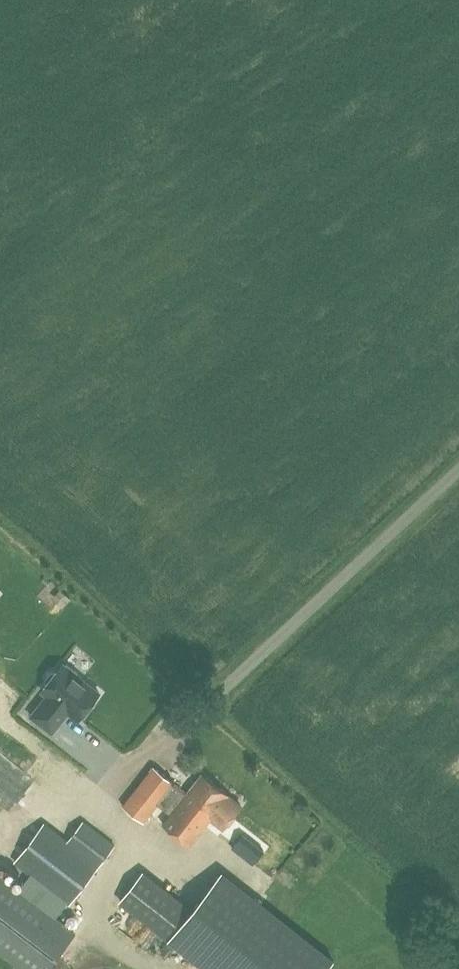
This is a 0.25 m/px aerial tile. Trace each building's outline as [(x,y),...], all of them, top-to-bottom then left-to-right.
[(48,698),(32,718),(52,734),(63,720),(61,718),(66,712),(79,722),(99,696),(76,677),(78,675),(67,667),(65,669),(62,666),(57,673),(51,674),(46,681),(47,686),(41,693),(48,698)] [(190,845),(211,818),(224,827),(241,805),(229,795),(203,774),(187,792),(175,782),(154,766),(123,805),(144,822),(158,804),(171,814),(163,824),(190,845)] [(42,825),(13,862),(68,905),(97,867),(113,846),(81,821),(65,843),(42,825)] [(124,903),(170,939),(208,968),(326,968),(332,961),(334,959),(288,923),(223,872),(194,908),(148,872),(124,903)] [(77,932),(0,873),(0,951),(24,968),(48,968),(77,932)]
